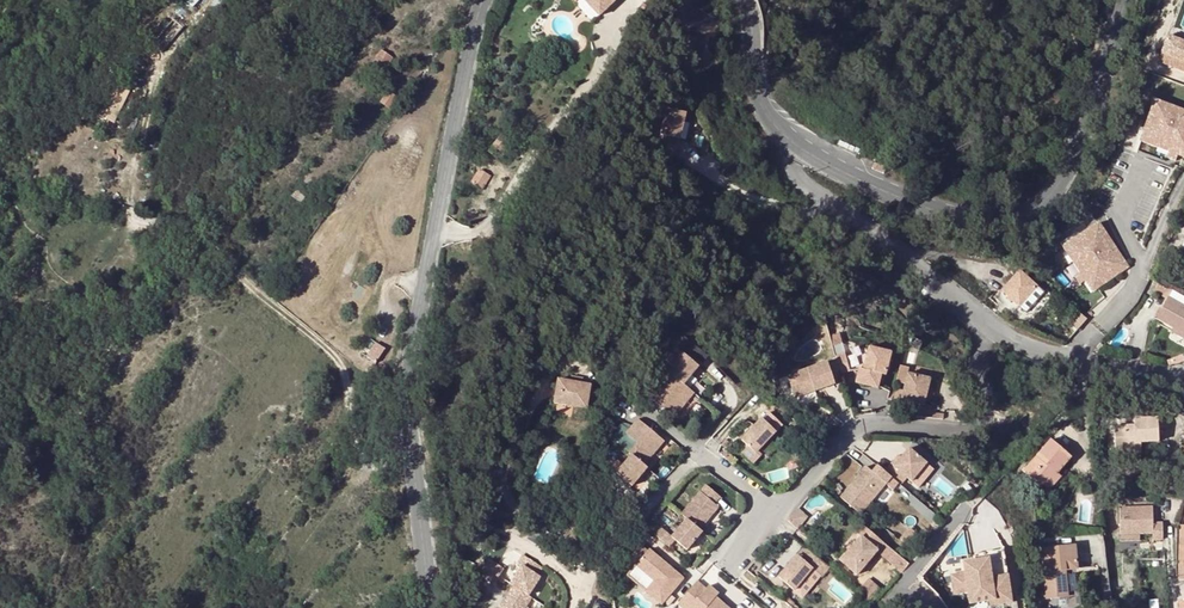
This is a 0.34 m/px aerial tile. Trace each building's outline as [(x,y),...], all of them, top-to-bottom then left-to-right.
[(599,13),(613,0),(586,0),(599,13)] [(1167,35),(1161,52),(1183,60),(1183,40),(1167,35)] [(368,72),(378,78),(379,79),(393,58),(382,50),(368,72)] [(368,72),(363,79),(373,86),(378,78),(368,72)] [(107,77),(112,81),(116,77),(111,73),(107,77)] [(388,90),(380,102),(389,109),(397,97),(394,95),(396,92),(393,90),(391,93),(388,90)] [(109,97),(100,116),(114,122),(123,103),(109,97)] [(1155,101),(1140,141),(1169,152),(1167,157),(1176,160),(1178,155),(1183,157),(1183,111),(1155,101)] [(685,116),(666,111),(658,147),(677,151),(685,116)] [(501,134),(492,146),(501,153),(502,151),(505,153),(511,144),(509,142),(510,141),(501,134)] [(875,162),(872,168),(884,173),(886,167),(875,162)] [(471,182),(481,190),(490,176),(480,169),(471,182)] [(292,196),(302,203),(306,197),(296,190),(292,196)] [(1128,267),(1128,266),(1098,224),(1063,248),(1080,273),(1075,277),(1080,284),(1085,280),(1092,292),(1128,267)] [(1036,288),(1018,273),(1001,293),(1019,309),(1036,288)] [(1173,290),(1168,297),(1183,306),(1183,296),(1173,290)] [(1157,319),(1173,328),(1183,334),(1183,306),(1168,297),(1157,319)] [(1085,319),(1076,312),(1067,324),(1076,331),(1085,319)] [(1173,328),(1171,332),(1183,339),(1183,334),(1173,328)] [(377,342),(368,357),(377,362),(386,348),(377,342)] [(646,396),(671,418),(692,394),(682,385),(697,367),(675,348),(664,361),(671,367),(646,396)] [(890,355),(868,350),(863,372),(859,371),(855,385),(873,389),(876,376),(881,377),(885,378),(890,355)] [(1183,361),(1183,359),(1183,356),(1173,359),(1174,364),(1183,361)] [(844,357),(836,360),(840,377),(849,375),(844,357)] [(1032,360),(1030,367),(1042,370),(1044,363),(1032,360)] [(827,366),(787,380),(795,402),(835,388),(827,366)] [(595,374),(585,373),(573,371),(561,369),(558,393),(591,398),(595,374)] [(931,382),(908,377),(902,403),(925,409),(928,398),(937,400),(941,384),(931,382)] [(598,378),(596,395),(602,395),(605,379),(598,378)] [(740,453),(751,464),(759,456),(755,452),(773,433),(760,419),(739,441),(746,447),(740,453)] [(642,465),(662,442),(636,420),(624,434),(635,444),(627,454),(629,456),(614,474),(630,487),(645,469),(642,465)] [(1137,445),(1141,444),(1159,443),(1157,420),(1134,421),(1134,428),(1115,430),(1116,453),(1128,452),(1128,449),(1137,448),(1137,445)] [(1025,471),(1043,487),(1044,486),(1056,471),(1058,474),(1072,458),(1052,440),(1025,471)] [(1128,452),(1116,453),(1117,457),(1142,455),(1141,444),(1137,445),(1137,448),(1128,449),(1128,452)] [(916,484),(932,467),(915,451),(900,467),(897,465),(890,472),(896,478),(905,487),(911,479),(916,484)] [(845,495),(864,513),(896,478),(890,472),(883,466),(878,472),(871,467),(845,495)] [(645,484),(656,475),(650,468),(639,477),(645,484)] [(1062,477),(1058,474),(1056,471),(1044,486),(1051,491),(1062,477)] [(687,522),(672,541),(675,543),(688,554),(703,535),(700,533),(719,510),(715,507),(720,500),(706,488),(682,518),(687,522)] [(1122,507),(1121,534),(1153,534),(1153,539),(1164,539),(1164,523),(1156,523),(1156,507),(1122,507)] [(800,513),(789,525),(799,534),(809,521),(800,513)] [(863,540),(843,564),(860,578),(886,546),(863,528),(857,536),(863,540)] [(661,532),(656,539),(670,551),(675,543),(672,541),(661,532)] [(1069,597),(1066,571),(1065,560),(1078,559),(1076,546),(1042,549),(1048,599),(1069,597)] [(631,563),(657,585),(648,595),(663,607),(664,607),(686,583),(651,554),(650,556),(642,550),(631,563)] [(975,554),(976,562),(988,560),(991,578),(1007,576),(1004,550),(975,554)] [(800,560),(782,582),(797,595),(815,572),(825,580),(832,571),(807,551),(800,560)] [(542,568),(523,556),(518,564),(522,567),(511,584),(514,586),(529,596),(540,577),(537,575),(542,568)] [(494,585),(505,568),(489,558),(478,575),(494,585)] [(1065,560),(1066,571),(1078,570),(1078,559),(1065,560)] [(968,593),(1009,589),(1009,585),(993,587),(991,578),(988,560),(976,562),(963,563),(964,574),(955,575),(958,594),(968,593)] [(1007,576),(991,578),(993,587),(1009,585),(1007,576)] [(514,586),(499,607),(525,607),(532,598),(529,596),(514,586)] [(717,602),(720,598),(711,590),(708,594),(699,586),(680,607),(681,607),(725,607),(717,602)] [(1012,604),(1009,589),(968,593),(970,604),(988,602),(989,607),(1012,604)]
